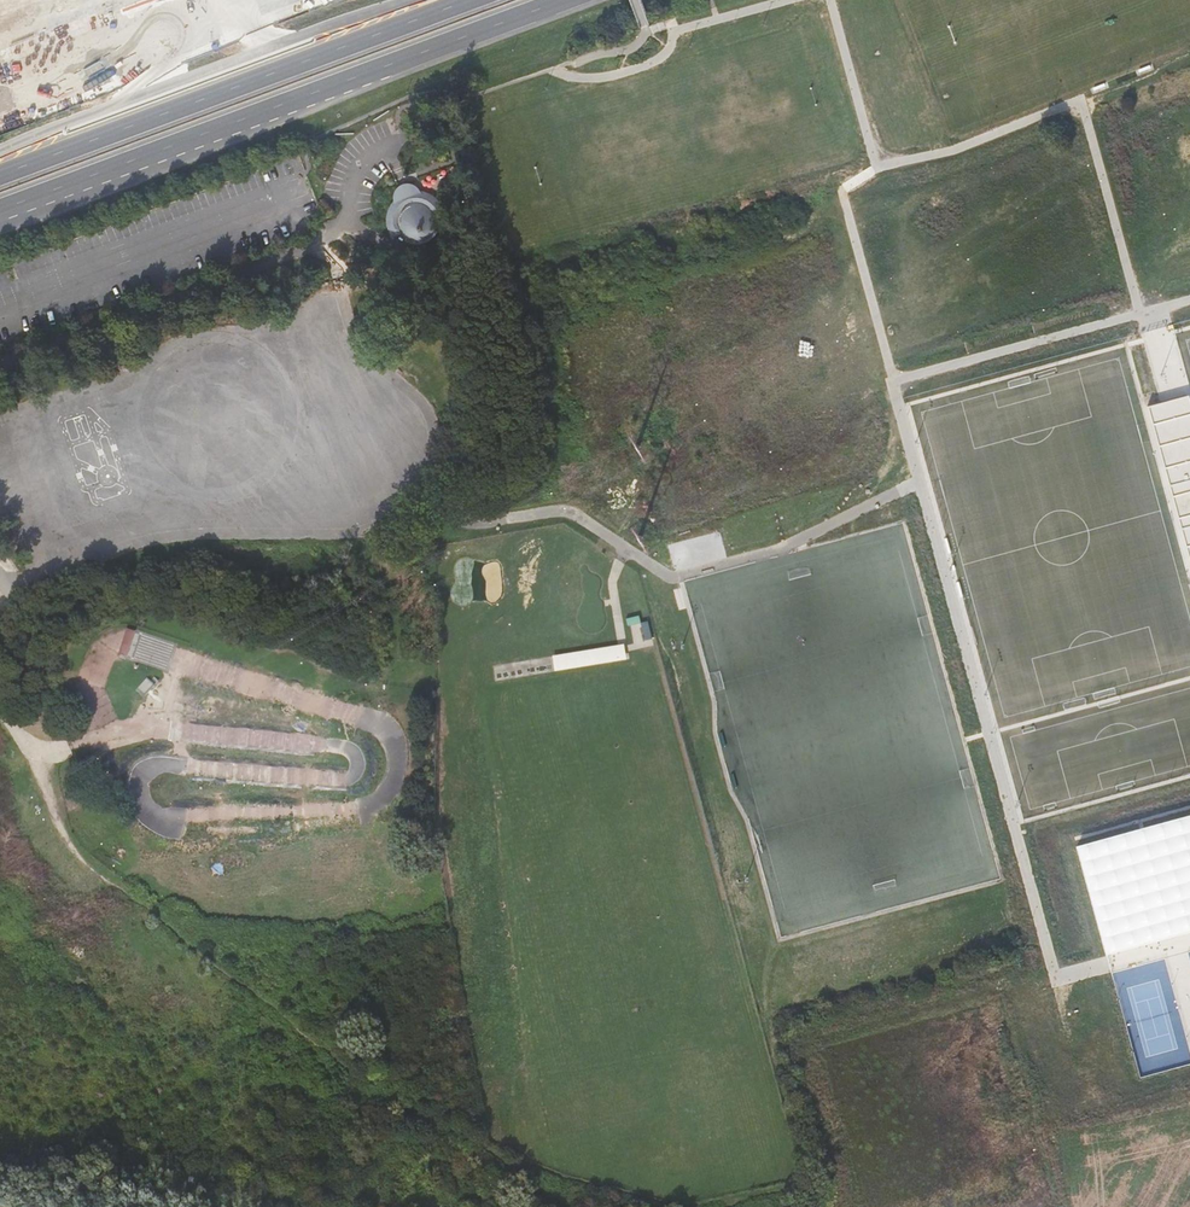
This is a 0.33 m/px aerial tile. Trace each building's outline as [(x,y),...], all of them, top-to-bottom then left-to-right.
[(51,0),(0,0),(0,19),(51,0)] [(435,226),(435,219),(443,216),(447,215),(443,208),(439,202),(437,199),(432,195),(429,194),(427,192),(420,191),(415,186),(413,185),(410,184),(406,184),(404,185),(401,186),(398,187),(395,191),(394,194),(394,197),(393,200),(394,201),(390,206),(388,210),(386,219),(386,223),(390,233),(392,237),(402,233),(405,237),(407,238),(406,242),(410,243),(414,244),(417,245),(421,244),(426,243),(429,241),(431,240),(437,233),(437,232),(434,230),(435,226)] [(165,701),(150,699),(148,707),(164,709),(165,701)] [(1115,827),(1149,933),(1189,920),(1189,895),(1163,812),(1115,827)]
